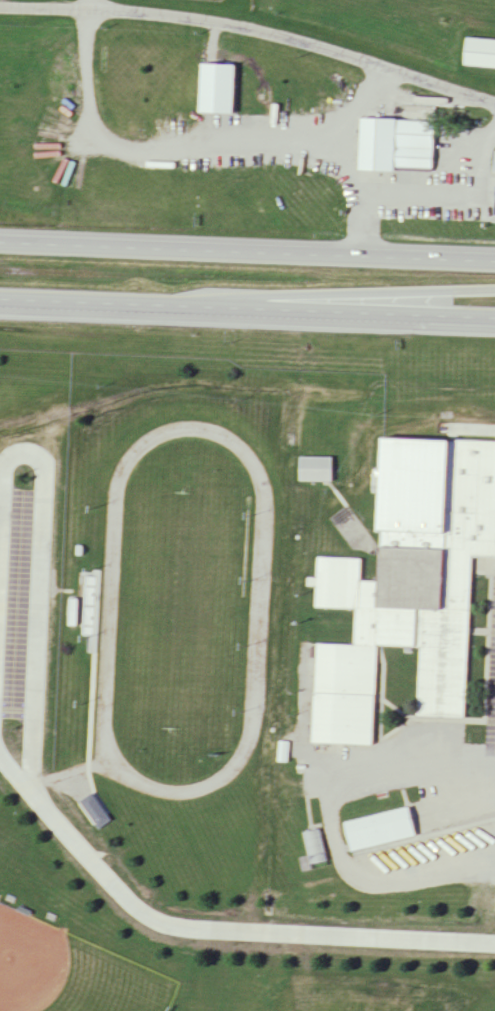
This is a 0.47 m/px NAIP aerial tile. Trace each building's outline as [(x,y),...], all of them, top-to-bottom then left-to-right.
[(469,40),(468,68),(494,69),(494,41),(469,40)] [(237,66),(204,66),(203,115),(237,116),(237,66)] [(398,148),(399,120),(362,120),(361,172),(434,172),(434,149),(398,148)] [(374,434),(494,439),(494,552),(467,551),(461,716),(413,714),(415,646),(374,644),(370,746),(308,743),(312,640),(350,642),(351,608),(311,606),(312,584),(303,584),(303,575),(313,575),(314,556),(357,558),(356,580),(374,581),(376,528),(371,528),(374,434)] [(296,478),(296,454),(329,455),(329,478),(296,478)] [(362,643),(362,626),(319,626),(319,643),(362,643)] [(422,744),(465,744),(465,727),(422,727),(422,744)] [(77,798),(88,790),(107,817),(95,825),(77,798)] [(341,821),(405,804),(412,834),(349,850),(341,821)] [(304,872),(329,867),(321,831),(305,835),(310,859),(301,861),(304,872)]
